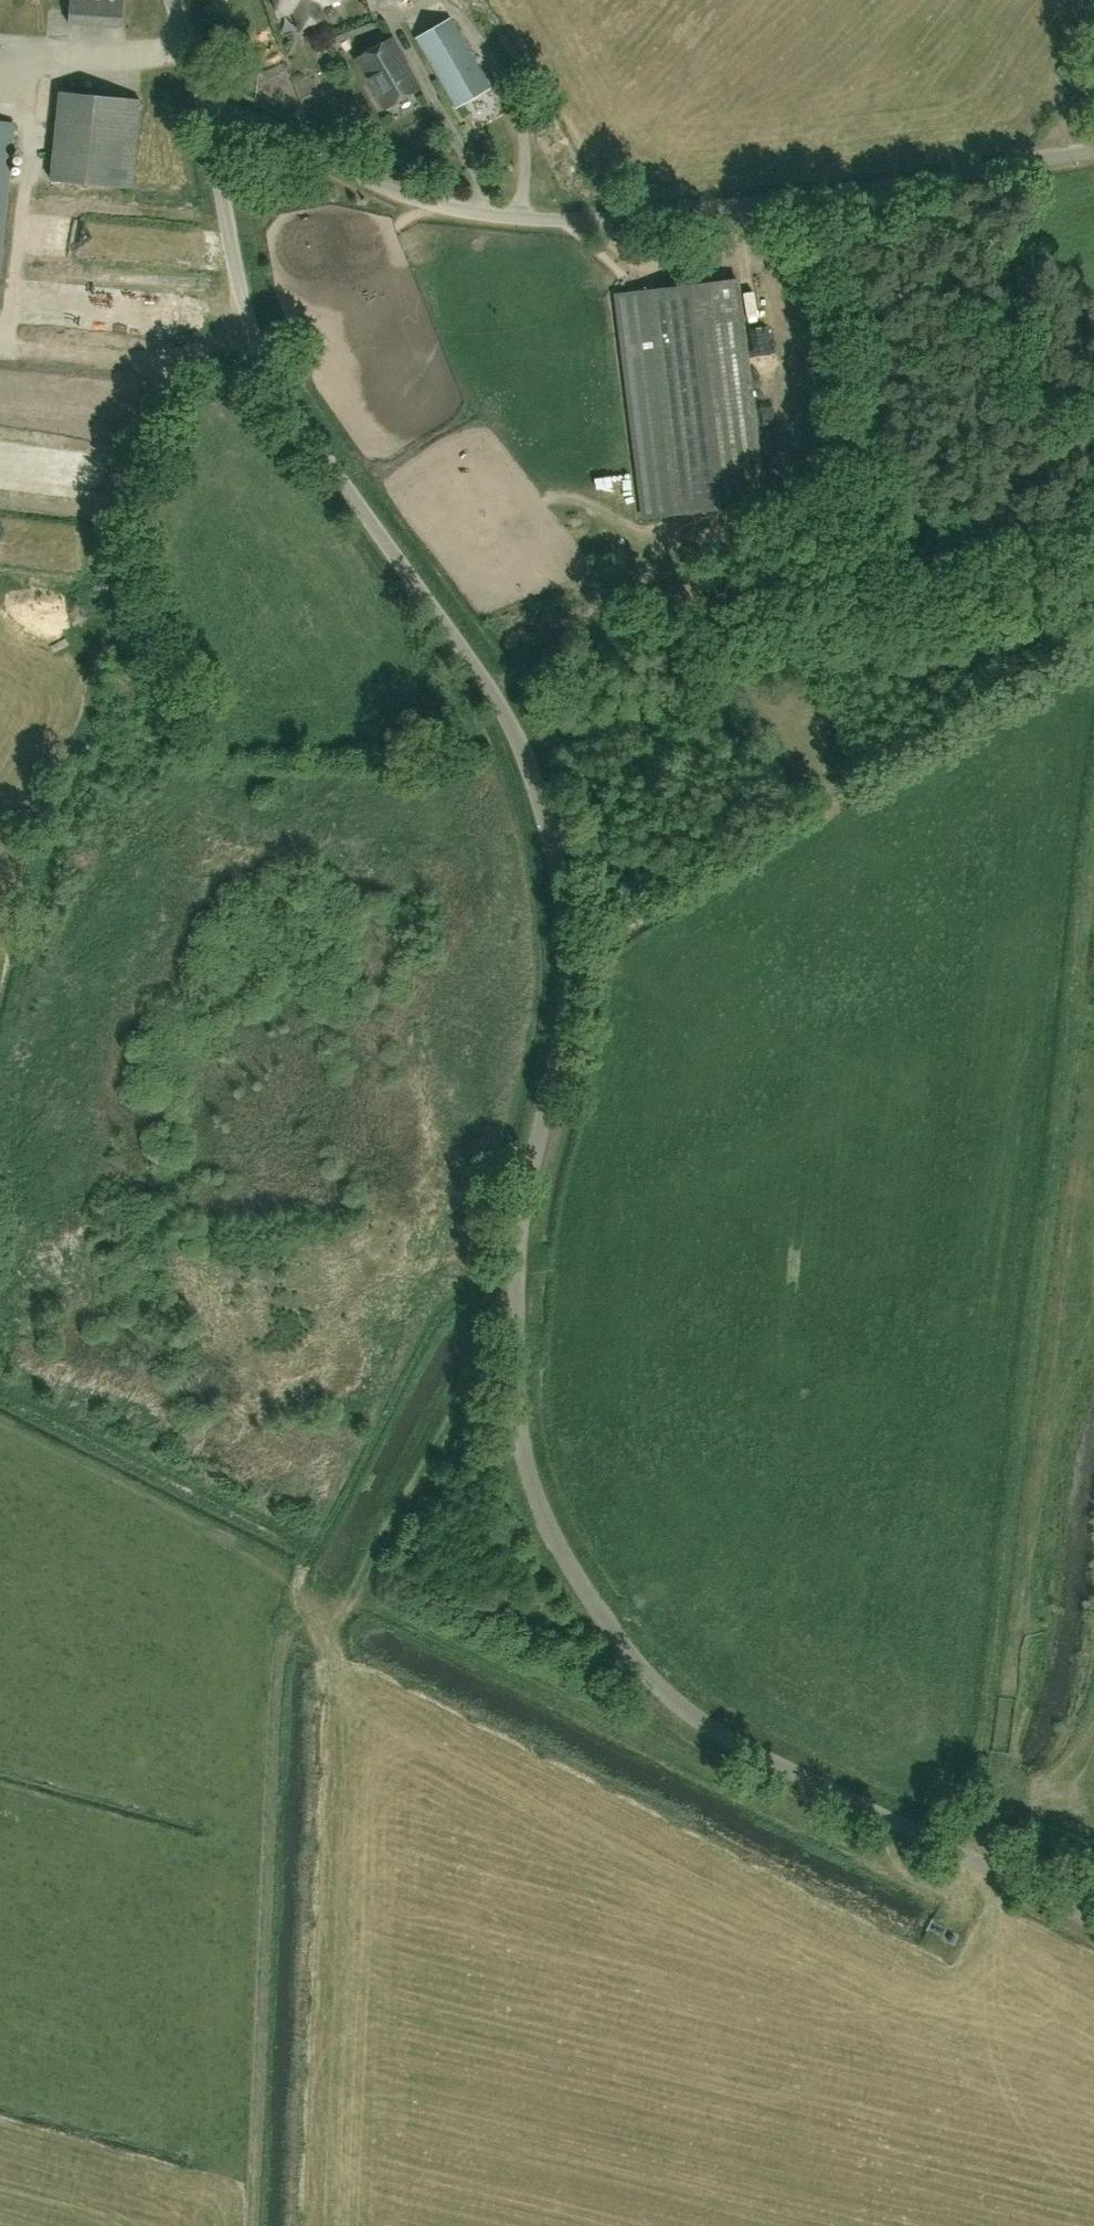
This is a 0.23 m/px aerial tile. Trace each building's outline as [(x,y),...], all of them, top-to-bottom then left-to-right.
[(69,23),(120,27),(122,0),(70,0),(69,23)] [(280,15),(292,11),(297,14),(294,17),(300,32),(324,23),(317,6),(335,0),(274,0),(280,15)] [(455,107),(490,87),(450,18),(415,37),(455,107)] [(385,107),(418,88),(399,55),(401,54),(393,39),(357,59),(385,107)] [(51,168),(124,180),(136,110),(111,106),(113,94),(91,90),(90,96),(63,91),(51,168)] [(13,122),(0,120),(0,259),(13,122)] [(647,291),(614,295),(641,517),(675,513),(762,502),(735,280),(647,291)] [(749,291),(753,325),(765,323),(761,290),(749,291)]
